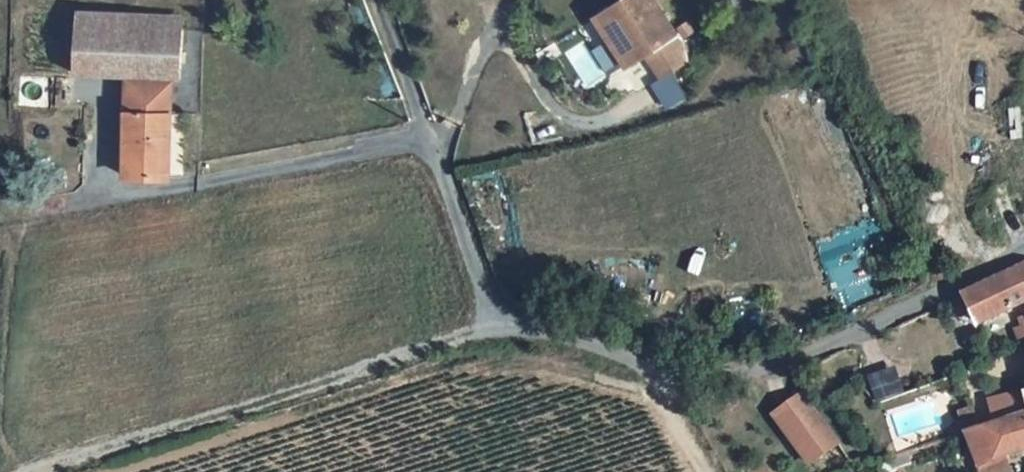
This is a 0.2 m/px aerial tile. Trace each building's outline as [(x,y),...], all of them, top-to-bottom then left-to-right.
[(677,32),(656,0),(613,0),(595,12),(627,62),(649,49),(675,34),(677,32)] [(125,63),(173,67),(181,68),(185,18),(78,9),(73,59),(125,63)] [(675,34),(649,49),(663,75),(689,60),(675,34)] [(586,85),(604,74),(588,49),(571,60),(586,85)] [(126,168),(172,168),(173,67),(125,63),(126,168)] [(958,288),(969,315),(1021,289),(1023,301),(1023,254),(958,288)] [(1010,390),(1014,405),(1023,402),(1023,386),(1010,390)] [(797,392),(769,413),(805,461),(833,440),(809,408),(797,392)] [(955,427),(968,460),(990,452),(1023,439),(1023,402),(1014,405),(955,427)] [(968,460),(972,471),(998,471),(990,452),(968,460)]
